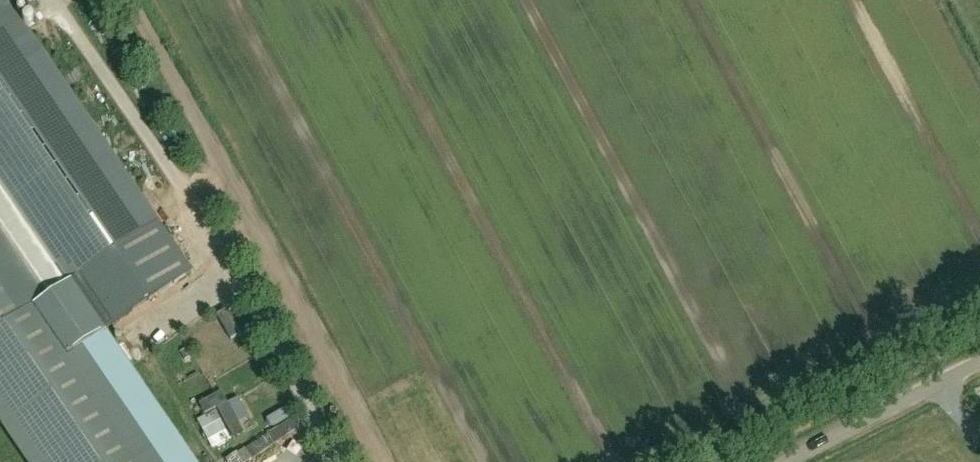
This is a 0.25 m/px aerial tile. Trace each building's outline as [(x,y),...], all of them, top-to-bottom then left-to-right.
[(117,323),(84,273),(157,224),(13,12),(31,0),(0,0),(0,423),(26,461),(158,461),(81,348),(117,323)]
